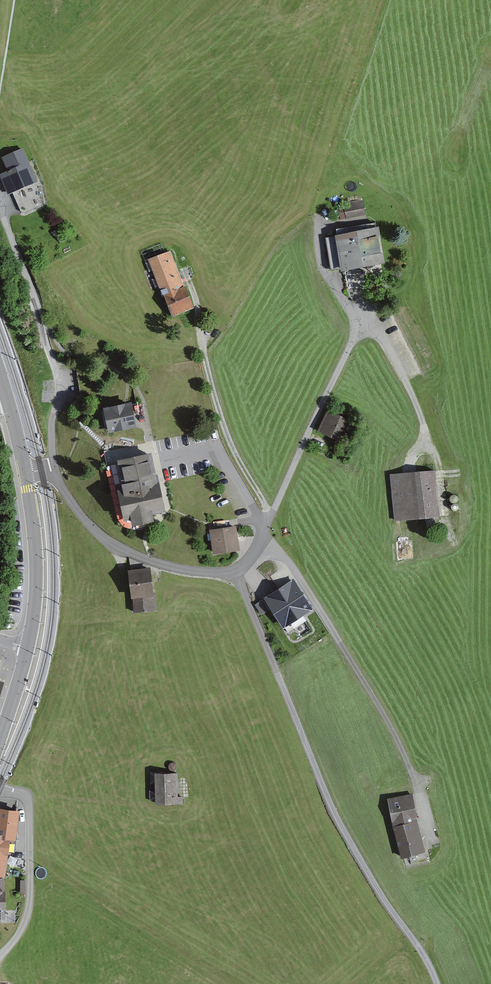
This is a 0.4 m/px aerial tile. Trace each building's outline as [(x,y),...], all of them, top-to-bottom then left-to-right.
[(0,174),(0,185),(3,194),(35,182),(22,149),(0,158),(0,162),(4,173),(0,174)] [(342,217),(368,211),(364,195),(338,200),(342,217)] [(377,231),(328,238),(333,272),(382,265),(377,231)] [(169,252),(147,261),(171,319),(192,310),(169,252)] [(97,408),(101,432),(132,428),(129,403),(97,408)] [(326,412),(317,433),(339,443),(349,423),(326,412)] [(151,453),(107,463),(120,522),(166,512),(158,484),(151,453)] [(434,472),(389,476),(394,522),(439,517),(434,472)] [(233,526),(207,529),(211,555),(237,551),(233,526)] [(127,573),(131,612),(154,609),(150,570),(127,573)] [(288,573),(261,590),(286,630),(308,617),(295,596),(300,593),(288,573)] [(175,774),(152,775),(153,805),(176,805),(175,774)] [(411,794),(385,800),(399,857),(425,851),(411,794)]
